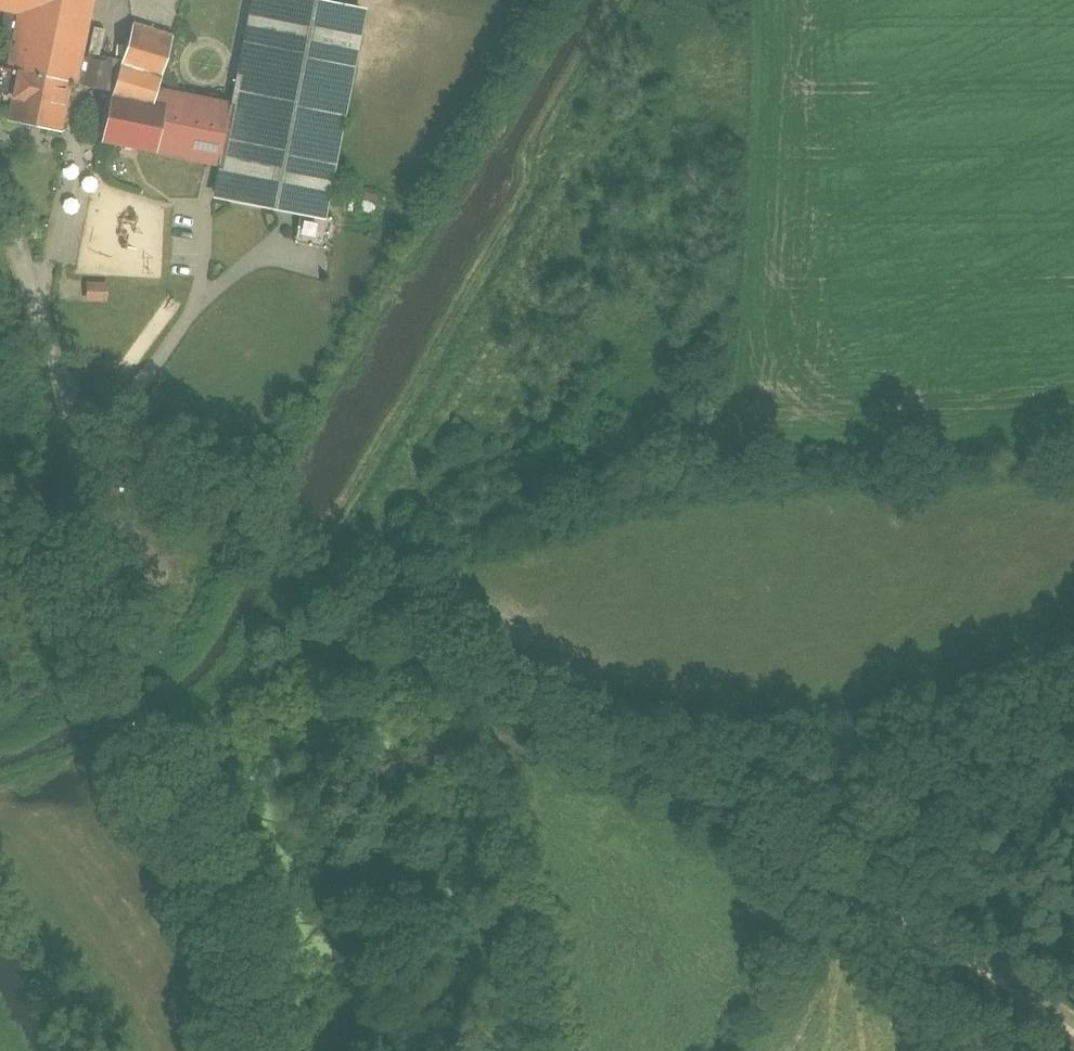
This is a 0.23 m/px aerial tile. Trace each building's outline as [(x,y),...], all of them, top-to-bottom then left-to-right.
[(96,0),(0,0),(0,8),(21,13),(11,62),(0,60),(0,91),(18,95),(14,115),(68,127),(77,88),(96,0)] [(361,9),(308,0),(250,0),(231,110),(155,96),(164,43),(119,35),(108,95),(99,145),(214,165),(207,204),(323,225),(361,9)] [(110,302),(113,283),(93,279),(89,298),(110,302)]
